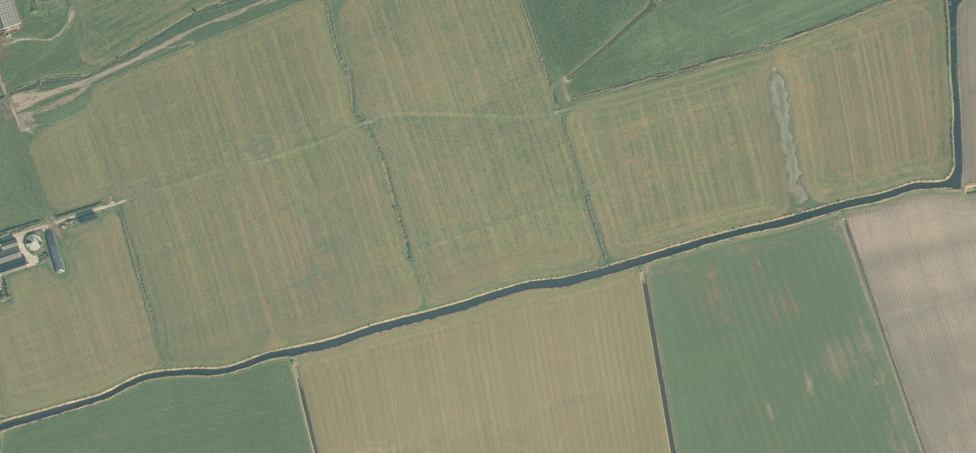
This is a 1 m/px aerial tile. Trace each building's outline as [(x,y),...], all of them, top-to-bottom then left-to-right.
[(19,24),(11,0),(0,0),(0,30),(19,24)] [(33,251),(44,246),(38,233),(26,238),(33,251)] [(16,239),(1,244),(3,251),(0,252),(0,274),(1,276),(28,267),(25,257),(22,258),(16,239)] [(65,267),(60,247),(50,249),(56,269),(65,267)]
